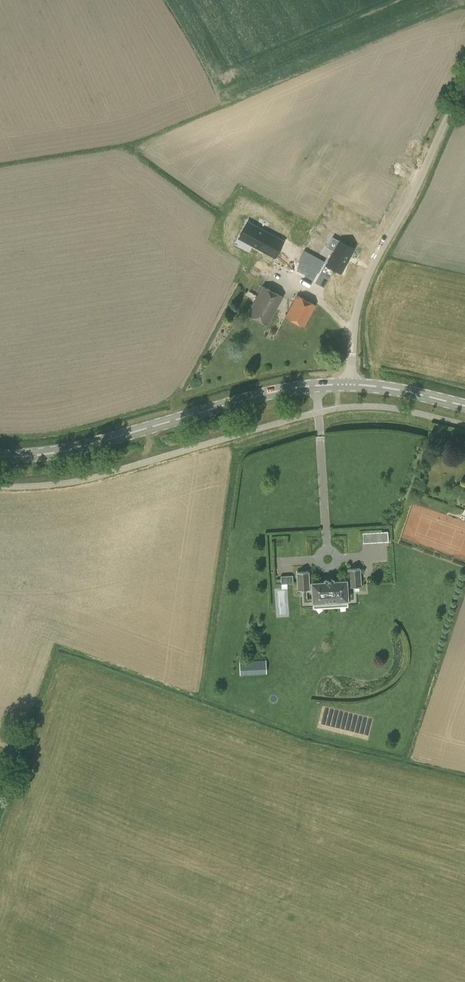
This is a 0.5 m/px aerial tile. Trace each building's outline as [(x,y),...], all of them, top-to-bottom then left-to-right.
[(282,248),(285,242),(255,226),(247,242),(268,254),(273,243),(282,248)] [(326,264),(340,271),(353,247),(339,239),(326,264)] [(314,259),(302,253),(297,262),(309,269),(314,259)] [(267,324),(282,296),(263,286),(248,314),(267,324)] [(316,305),(297,295),(285,317),(304,327),(316,305)] [(387,530),(361,531),(362,541),(387,540),(387,530)] [(347,600),(346,589),(346,586),(349,586),(361,586),(359,568),(348,569),(349,581),(346,582),(346,580),(332,581),(332,579),(325,580),(325,581),(312,582),(312,584),(309,584),(308,571),(297,572),(298,590),(309,589),(309,588),(312,588),(313,599),(313,602),(324,601),(324,603),(336,603),(336,600),(347,600)] [(293,575),(281,576),(282,584),(293,583),(293,575)] [(266,660),(239,661),(240,674),(266,673),(266,660)]
